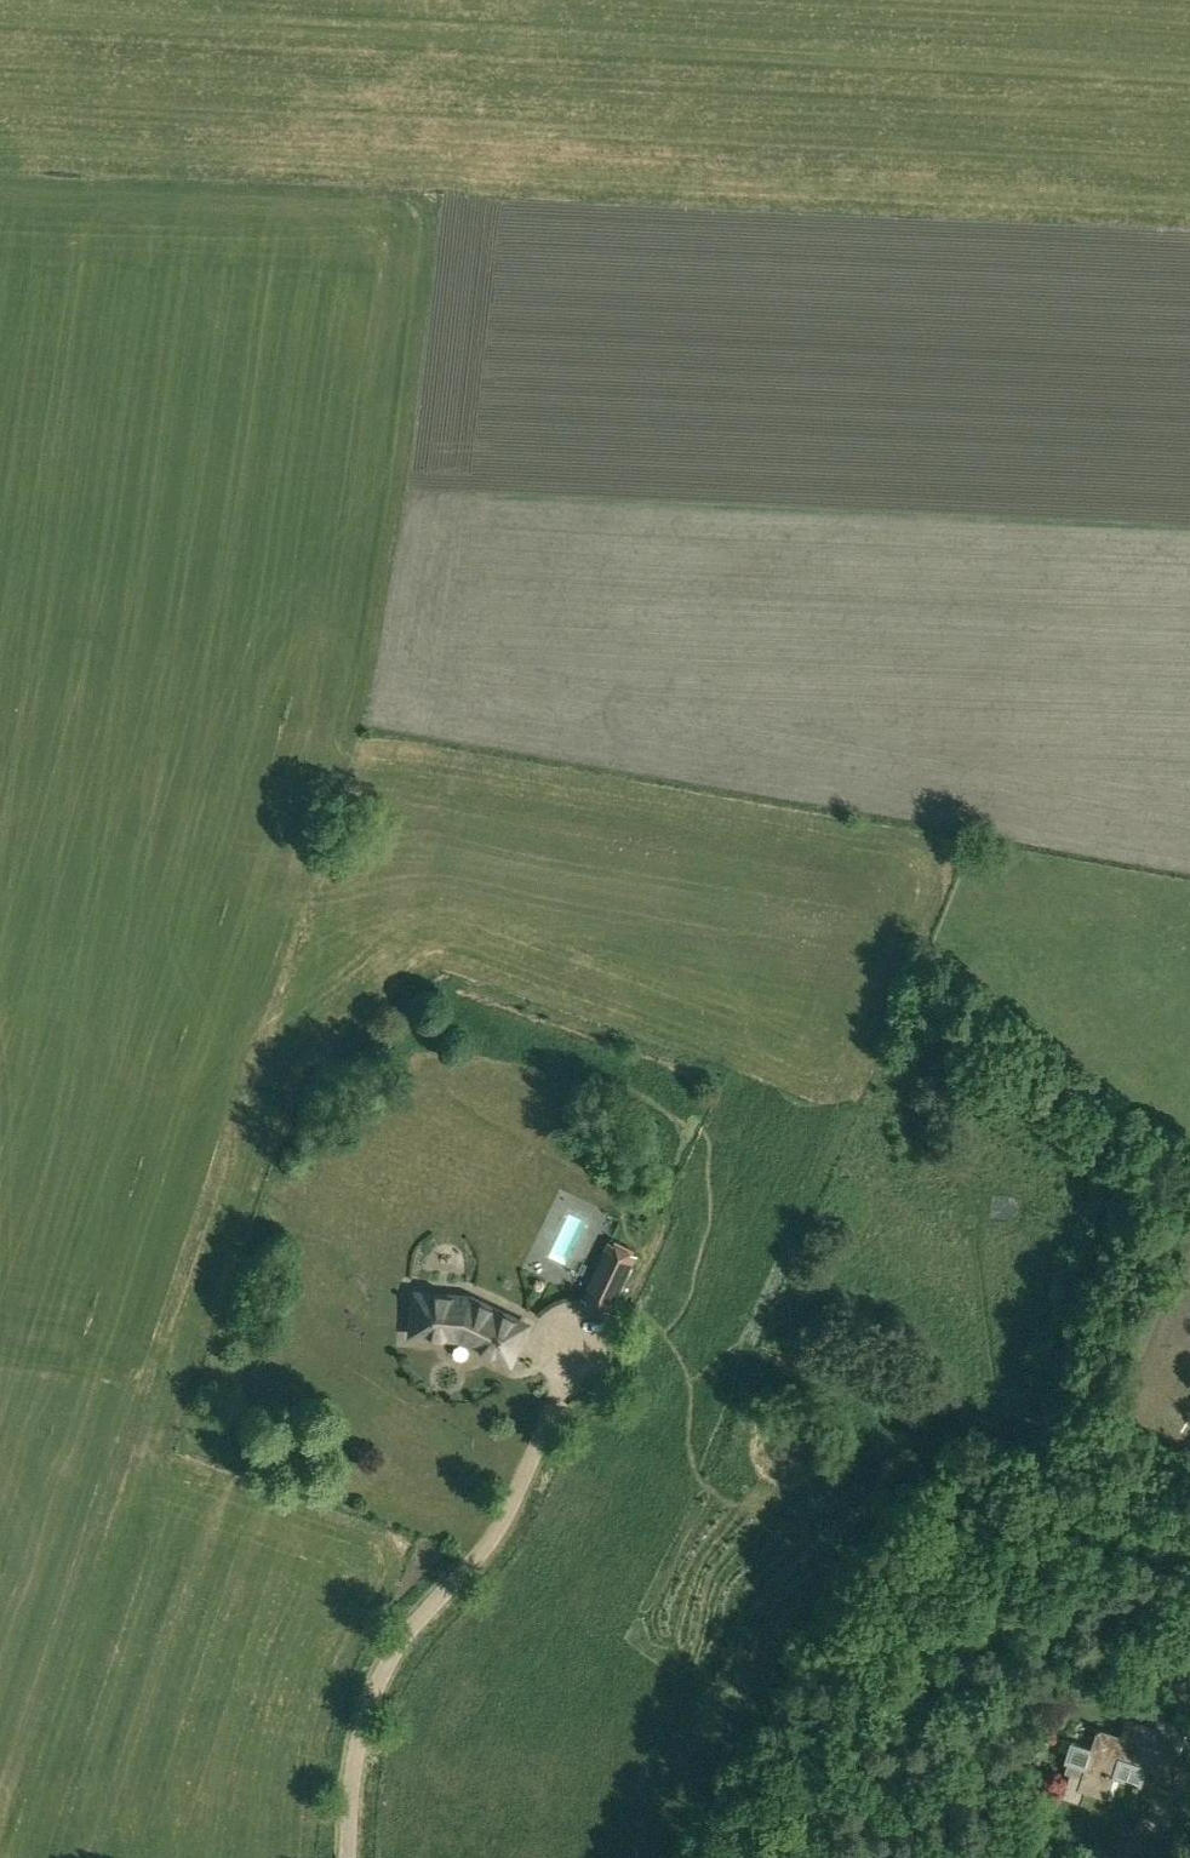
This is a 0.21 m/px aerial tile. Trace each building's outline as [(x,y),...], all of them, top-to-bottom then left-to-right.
[(638,1256),(608,1242),(581,1298),(612,1312),(638,1256)] [(460,1338),(511,1362),(529,1325),(471,1297),(416,1292),(413,1334),(460,1338)] [(1063,1797),(1082,1803),(1086,1790),(1109,1798),(1121,1759),(1169,1775),(1176,1752),(1179,1753),(1188,1724),(1158,1715),(1155,1725),(1127,1716),(1121,1735),(1098,1727),(1092,1747),(1071,1740),(1064,1761),(1068,1762),(1065,1771),(1070,1773),(1063,1797)]
